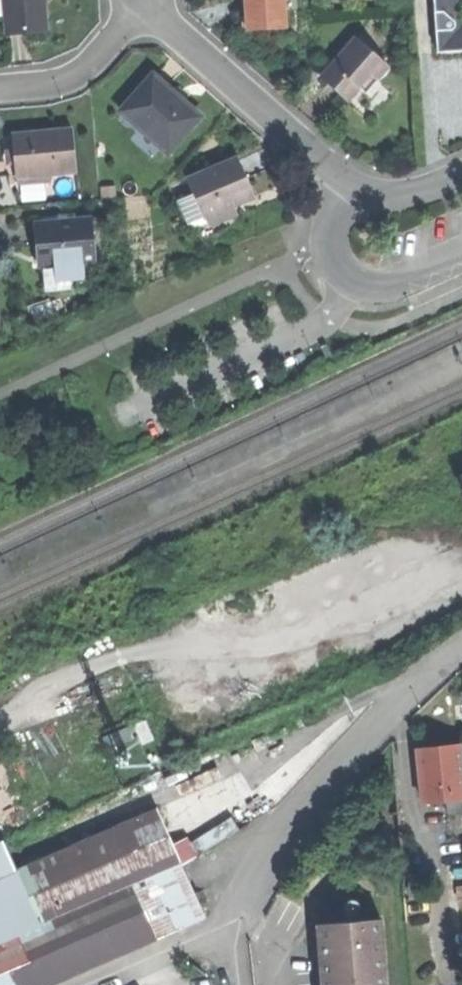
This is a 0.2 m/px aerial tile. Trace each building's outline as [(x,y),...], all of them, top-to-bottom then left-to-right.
[(12,31),(49,28),(47,0),(9,0),(12,31)] [(286,26),(285,0),(248,0),(248,12),(249,28),(286,26)] [(441,50),(461,48),(461,0),(438,0),(441,50)] [(337,89),(351,100),(360,88),(371,74),(378,80),(390,64),(357,37),(324,78),(337,89)] [(171,151),(203,115),(186,99),(182,103),(170,92),(173,88),(156,73),(124,109),(171,151)] [(366,93),(378,80),(371,74),(360,88),(366,93)] [(179,93),(173,88),(170,92),(182,103),(186,99),(179,93)] [(74,128),(14,133),(16,148),(17,174),(77,169),(74,128)] [(190,180),(207,216),(209,215),(227,207),(235,203),(255,194),(247,177),(239,158),(190,180)] [(239,212),(235,203),(227,207),(231,216),(239,212)] [(231,216),(227,207),(209,215),(213,224),(231,216)] [(95,219),(44,223),(45,244),(47,265),(95,261),(99,261),(95,219)] [(96,273),(95,261),(47,265),(49,291),(75,289),(74,283),(86,282),(96,273)] [(454,479),(461,497),(461,475),(454,479)] [(134,725),(142,744),(153,739),(145,720),(134,725)] [(103,738),(107,749),(131,739),(127,728),(103,738)] [(416,749),(422,802),(445,799),(446,814),(461,813),(461,800),(461,798),(461,783),(458,744),(436,747),(416,749)] [(21,931),(177,863),(169,845),(154,809),(0,876),(0,882),(1,884),(21,931)] [(184,839),(169,845),(177,863),(179,866),(193,859),(184,839)] [(202,919),(179,866),(177,863),(21,931),(0,940),(0,984),(49,984),(180,928),(202,919)] [(21,931),(1,884),(0,884),(0,940),(21,931)] [(315,924),(320,984),(385,984),(380,919),(345,921),(315,924)]
